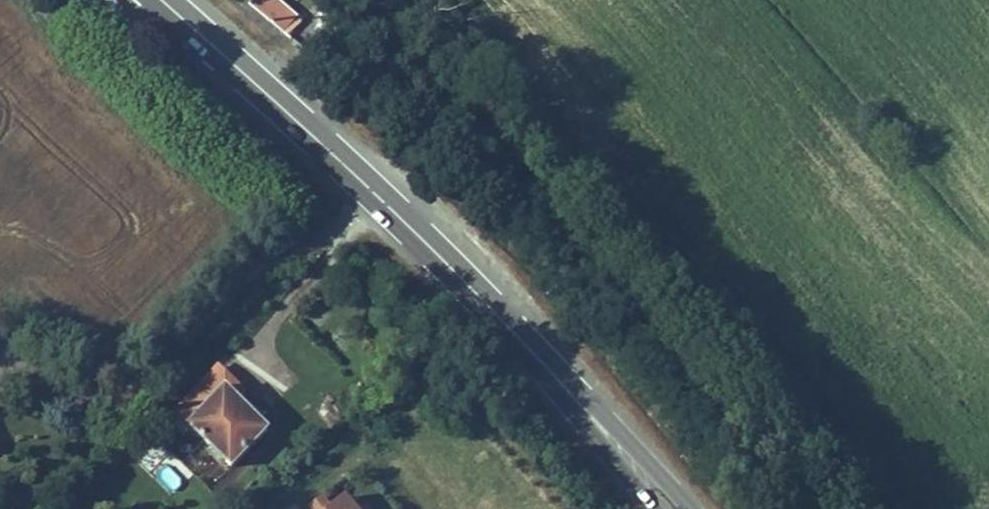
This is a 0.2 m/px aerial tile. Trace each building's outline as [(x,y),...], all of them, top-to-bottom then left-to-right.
[(282,0),(251,0),(289,32),(302,16),(282,0)] [(247,395),(219,368),(210,378),(224,392),(226,389),(240,402),(247,395)] [(249,422),(234,408),(240,402),(226,389),(224,392),(210,378),(176,412),(232,468),(269,431),(255,416),(249,422)] [(255,416),(240,402),(234,408),(249,422),(255,416)] [(165,463),(154,475),(173,492),(184,480),(165,463)] [(333,508),(322,496),(316,501),(310,506),(312,508),(332,508),(333,508)] [(332,508),(355,508),(345,498),(333,508),(332,508)]
